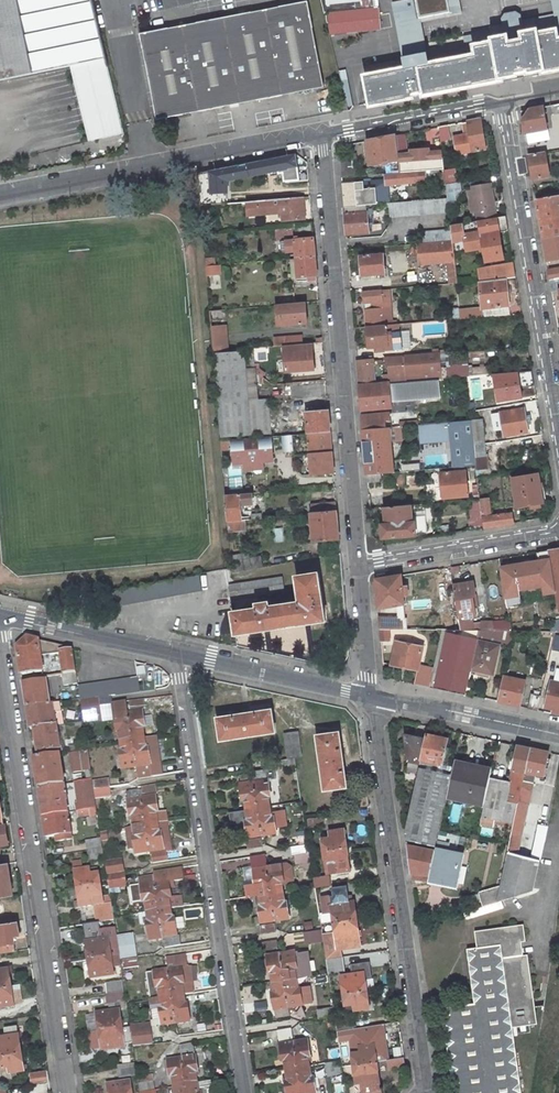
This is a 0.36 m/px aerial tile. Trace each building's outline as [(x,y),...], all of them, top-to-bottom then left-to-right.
[(106,59),(99,29),(92,0),(0,0),(0,81),(106,59)] [(330,34),(382,28),(379,8),(362,9),(361,0),(360,0),(327,4),(326,0),(322,0),(325,13),(328,13),(330,34)] [(420,19),(450,12),(448,0),(416,0),(420,19)] [(297,93),(325,87),(322,72),(321,72),(310,16),(311,16),(308,1),(281,6),(282,7),(241,14),(241,15),(208,21),(208,20),(183,25),(183,26),(142,34),(153,93),(152,93),(157,119),(269,98),(268,98),(297,92),(297,93)] [(558,30),(538,34),(535,18),(523,20),(522,15),(517,11),(505,14),(502,20),(503,24),(491,27),(494,42),(474,46),(476,55),(429,65),(427,54),(405,58),(407,68),(365,76),(371,106),(416,98),(416,95),(426,93),(426,96),(505,81),(505,78),(504,71),(510,70),(512,77),(519,75),(519,73),(531,71),(531,73),(539,71),(537,65),(544,63),(545,70),(546,73),(558,70),(558,35),(558,30)] [(545,70),(544,63),(537,65),(539,71),(545,70)] [(512,77),(510,70),(504,71),(505,78),(512,77)] [(543,107),(521,111),(525,133),(528,132),(530,142),(549,138),(543,107)] [(481,119),(463,122),(465,135),(454,137),(458,154),(486,149),(481,119)] [(448,125),(440,127),(442,141),(451,140),(448,125)] [(397,135),(368,141),(370,165),(385,162),(387,174),(401,173),(399,159),(399,154),(397,135)] [(442,151),(399,154),(399,159),(401,173),(425,171),(444,169),(442,151)] [(542,152),(529,154),(533,178),(550,176),(548,164),(544,164),(542,152)] [(297,154),(198,173),(201,205),(219,204),(217,182),(271,172),(272,175),(284,173),(283,170),(289,169),(289,171),(308,167),(308,162),(297,154)] [(401,173),(387,174),(387,180),(388,185),(426,181),(425,171),(401,173)] [(346,183),(342,184),(344,207),(359,206),(367,205),(377,204),(376,188),(364,189),(364,182),(352,183),(352,180),(346,180),(346,183)] [(387,180),(364,182),(364,189),(376,188),(377,204),(389,203),(388,185),(387,180)] [(460,182),(446,184),(448,198),(448,204),(464,201),(460,182)] [(473,192),(468,193),(471,212),(476,211),(478,219),(497,215),(495,207),(498,206),(497,201),(494,202),(491,183),(472,187),(473,192)] [(536,199),(543,239),(558,237),(558,195),(536,199)] [(303,197),(247,202),(249,216),(282,213),(283,220),(305,219),(303,197)] [(448,198),(389,203),(390,217),(449,212),(448,204),(448,198)] [(359,206),(344,207),(347,234),(369,232),(367,205),(359,206)] [(506,216),(451,225),(451,229),(452,240),(454,253),(481,248),(482,253),(484,252),(486,262),(504,259),(500,232),(508,230),(506,216)] [(313,222),(296,224),(297,233),(313,231),(313,222)] [(421,232),(422,243),(452,240),(451,229),(421,232)] [(296,251),(297,258),(315,256),(314,238),(299,240),(298,237),(295,237),(295,240),(286,241),(287,252),(296,251)] [(543,239),(547,261),(558,259),(558,237),(543,239)] [(419,243),(421,264),(447,262),(454,261),(454,253),(452,240),(422,243),(419,243)] [(383,254),(361,256),(362,276),(371,275),(376,274),(385,274),(383,254)] [(315,256),(297,258),(298,277),(308,277),(308,280),(317,280),(315,256)] [(454,261),(447,262),(450,284),(457,283),(454,261)] [(478,269),(480,281),(506,278),(506,279),(516,277),(514,263),(478,269)] [(216,265),(206,266),(207,276),(220,274),(220,265),(216,265)] [(550,280),(558,278),(558,268),(548,270),(550,280)] [(220,274),(207,276),(208,290),(222,288),(220,274)] [(506,278),(480,281),(482,308),(459,310),(460,319),(510,315),(506,279),(506,278)] [(550,280),(552,292),(558,291),(558,278),(550,280)] [(382,290),(364,291),(365,303),(383,301),(382,290)] [(281,317),(282,325),(307,323),(306,302),(277,304),(278,317),(281,317)] [(226,309),(210,311),(213,351),(229,350),(226,309)] [(380,309),(366,310),(367,327),(382,326),(381,316),(380,309)] [(390,325),(389,315),(381,316),(382,326),(390,325)] [(382,326),(367,327),(369,348),(377,347),(377,351),(384,351),(384,350),(392,349),(392,350),(402,348),(400,331),(399,332),(398,324),(390,325),(382,326)] [(274,337),(275,346),(284,345),(303,344),(303,335),(274,337)] [(303,344),(284,345),(286,371),(314,369),(312,343),(303,344)] [(253,350),(216,353),(219,397),(217,397),(218,404),(220,404),(220,406),(269,402),(268,399),(259,400),(258,383),(263,383),(263,378),(262,377),(255,372),(255,365),(253,350)] [(404,362),(406,381),(420,380),(442,378),(440,354),(404,357),(404,362)] [(457,357),(458,366),(467,365),(467,357),(457,357)] [(373,361),(357,361),(360,386),(376,384),(374,363),(373,363),(373,361)] [(404,362),(389,363),(390,383),(406,381),(404,362)] [(255,365),(255,372),(262,377),(265,373),(259,369),(259,365),(255,365)] [(458,366),(449,367),(450,377),(468,376),(467,365),(458,366)] [(526,371),(513,373),(513,380),(527,379),(526,371)] [(376,384),(360,386),(362,410),(392,408),(391,398),(421,396),(420,388),(416,389),(415,382),(420,382),(420,380),(406,381),(390,383),(376,384)] [(269,402),(220,406),(222,437),(271,433),(269,402)] [(526,416),(524,408),(501,412),(505,436),(528,432),(527,422),(531,422),(530,416),(526,416)] [(418,410),(362,415),(363,429),(388,427),(401,426),(418,425),(419,425),(418,410)] [(329,411),(307,412),(308,433),(330,432),(329,411)] [(482,419),(472,420),(474,443),(483,442),(485,442),(482,419)] [(472,420),(449,422),(451,441),(454,467),(476,465),(475,456),(474,443),(472,420)] [(449,422),(427,424),(429,443),(451,441),(449,422)] [(419,425),(418,425),(420,444),(429,443),(427,424),(419,425)] [(388,427),(363,429),(367,475),(381,474),(392,473),(389,441),(403,440),(401,426),(388,427)] [(312,474),(334,472),(332,452),(330,432),(308,433),(312,474)] [(287,435),(277,436),(278,452),(288,451),(287,435)] [(271,437),(232,440),(234,463),(244,463),(263,461),(273,460),(271,437)] [(483,442),(474,443),(475,456),(484,455),(483,442)] [(484,455),(475,456),(476,465),(477,469),(486,468),(484,455)] [(244,463),(245,470),(263,468),(263,461),(244,463)] [(468,496),(466,471),(441,473),(444,498),(468,496)] [(381,474),(367,475),(368,483),(382,481),(381,474)] [(538,474),(513,478),(518,507),(531,505),(543,503),(539,478),(538,474)] [(542,477),(539,478),(543,503),(531,505),(531,508),(547,505),(542,477)] [(252,493),(225,495),(228,522),(229,522),(240,521),(241,521),(240,512),(243,511),(244,510),(243,504),(253,503),(252,493)] [(489,498),(481,499),(484,528),(514,524),(513,513),(494,515),(494,512),(491,513),(489,498)] [(474,500),(471,500),(472,510),(481,509),(480,499),(474,500)] [(336,503),(311,505),(312,514),(337,512),(336,503)] [(411,505),(385,507),(386,524),(382,525),(382,527),(380,528),(380,536),(383,536),(383,538),(416,535),(416,533),(427,532),(426,515),(412,516),(411,505)] [(469,510),(472,530),(483,528),(481,509),(472,510),(469,510)] [(312,514),(304,515),(305,524),(312,523),(313,541),(339,539),(337,512),(312,514)] [(240,521),(229,522),(229,532),(241,531),(240,521)] [(549,551),(556,592),(558,611),(558,549),(549,551)] [(501,568),(508,608),(522,605),(519,589),(542,586),(544,594),(556,592),(549,551),(537,553),(538,561),(531,563),(530,560),(524,561),(524,564),(501,568)] [(249,553),(231,556),(231,561),(250,558),(249,553)] [(236,634),(326,621),(319,575),(319,573),(297,577),(301,602),(270,607),(269,602),(257,604),(258,609),(233,612),(236,634)] [(114,607),(202,591),(199,575),(111,592),(114,607)] [(401,575),(376,579),(379,608),(404,604),(403,596),(408,595),(407,586),(402,587),(401,575)] [(283,577),(229,585),(230,590),(231,599),(285,590),(283,577)] [(474,582),(454,586),(460,624),(461,630),(467,630),(479,630),(481,630),(481,622),(473,623),(472,617),(476,616),(479,612),(478,609),(474,606),(473,598),(476,594),(474,582)] [(401,618),(379,617),(380,629),(389,629),(437,630),(437,629),(443,629),(443,630),(461,630),(460,624),(455,624),(455,616),(437,616),(437,624),(402,623),(401,618)] [(512,631),(510,620),(494,621),(495,631),(501,631),(512,631)] [(389,629),(380,629),(381,641),(390,641),(389,629)] [(433,673),(430,687),(465,695),(467,688),(471,669),(477,641),(477,640),(466,637),(467,630),(461,630),(443,630),(433,673)] [(477,641),(471,669),(490,673),(493,661),(495,662),(499,646),(498,646),(501,631),(495,631),(481,630),(479,630),(477,640),(477,641)] [(17,648),(22,680),(23,680),(64,674),(64,675),(76,673),(73,649),(27,639),(17,648)] [(396,641),(392,665),(418,670),(414,684),(430,687),(433,673),(418,670),(423,647),(396,641)] [(550,659),(547,674),(556,676),(558,661),(550,659)] [(524,680),(503,676),(498,702),(519,706),(524,680)] [(138,677),(79,685),(81,701),(98,698),(140,692),(138,677)] [(24,684),(28,708),(49,705),(49,704),(45,681),(24,684)] [(551,682),(545,708),(554,710),(553,714),(558,715),(558,683),(555,682),(551,682)] [(541,696),(531,693),(528,708),(538,710),(541,696)] [(98,698),(81,701),(83,718),(101,715),(98,698)] [(145,699),(129,701),(130,710),(146,708),(145,699)] [(113,706),(117,732),(119,731),(121,742),(133,740),(128,713),(127,704),(113,706)] [(49,705),(28,708),(31,729),(35,729),(52,726),(49,705)] [(272,710),(217,718),(221,740),(275,732),(272,710)] [(142,711),(128,713),(133,740),(144,738),(143,727),(145,727),(142,711)] [(52,726),(35,729),(38,753),(60,749),(56,725),(52,726)] [(288,758),(302,756),(298,731),(284,733),(288,758)] [(317,736),(325,790),(347,787),(339,732),(317,736)] [(448,739),(426,734),(425,739),(420,759),(421,759),(442,764),(444,755),(447,756),(449,749),(446,748),(448,739)] [(425,739),(406,735),(409,760),(420,762),(420,759),(425,739)] [(144,738),(133,740),(137,766),(139,779),(153,777),(148,748),(146,748),(144,738)] [(133,740),(121,742),(122,752),(120,752),(123,768),(137,766),(133,740)] [(510,781),(490,777),(485,801),(482,817),(481,821),(490,823),(491,819),(514,823),(531,748),(518,745),(517,752),(513,751),(511,760),(515,761),(510,781)] [(549,752),(531,748),(514,823),(501,886),(497,902),(515,897),(533,891),(547,826),(538,824),(530,857),(517,854),(521,837),(522,838),(536,774),(543,776),(546,765),(549,765),(550,759),(547,759),(549,752)] [(78,752),(71,753),(73,773),(86,771),(87,780),(92,779),(88,751),(78,752)] [(35,759),(39,788),(65,784),(60,755),(35,759)] [(295,758),(279,760),(281,769),(296,767),(295,758)] [(442,764),(421,759),(419,769),(452,776),(454,766),(442,764)] [(491,772),(455,764),(448,794),(485,801),(490,777),(491,772)] [(452,776),(419,769),(406,831),(407,839),(436,846),(452,776)] [(95,789),(110,787),(109,778),(94,780),(95,789)] [(76,803),(77,811),(96,808),(92,779),(87,780),(75,782),(78,803),(76,803)] [(268,779),(254,781),(258,808),(270,806),(268,795),(270,795),(268,779)] [(245,803),(246,810),(258,808),(254,781),(240,783),(243,803),(245,803)] [(65,784),(39,788),(43,816),(68,812),(66,802),(67,802),(65,784)] [(156,784),(141,787),(142,796),(158,793),(156,784)] [(142,798),(146,825),(158,823),(156,813),(158,812),(156,796),(142,798)] [(142,798),(128,800),(131,819),(133,819),(134,827),(146,825),(142,798)] [(270,806),(258,808),(262,834),(276,832),(274,816),(272,816),(270,806)] [(96,808),(77,811),(78,818),(91,816),(90,815),(97,814),(96,808)] [(245,816),(248,837),(262,834),(258,808),(246,810),(247,816),(245,816)] [(68,812),(43,816),(46,837),(56,836),(57,842),(72,839),(68,812)] [(323,817),(308,819),(309,828),(324,826),(323,817)] [(166,849),(167,852),(171,851),(167,822),(158,823),(146,825),(150,851),(166,849)] [(135,834),(127,835),(129,848),(135,847),(136,854),(150,851),(146,825),(134,827),(134,828),(135,834)] [(322,839),(324,850),(347,847),(344,829),(330,831),(331,837),(322,839)] [(306,843),(305,835),(289,837),(291,846),(306,843)] [(263,846),(262,838),(247,840),(248,849),(263,846)] [(101,839),(87,842),(88,851),(103,848),(101,839)] [(308,853),(306,844),(291,846),(292,855),(308,853)] [(435,851),(409,845),(412,873),(412,880),(428,882),(429,878),(435,851)] [(350,870),(347,847),(324,850),(327,870),(329,873),(350,870)] [(103,849),(88,851),(89,860),(104,857),(103,849)] [(463,855),(436,849),(435,851),(429,878),(455,884),(459,866),(461,866),(463,855)] [(167,852),(151,855),(153,863),(168,861),(167,852)] [(247,885),(249,897),(259,895),(271,893),(267,866),(268,866),(266,854),(252,857),(253,868),(256,884),(247,885)] [(121,859),(105,862),(107,875),(123,872),(121,859)] [(0,864),(0,898),(13,896),(8,863),(0,864)] [(271,893),(283,891),(282,884),(288,883),(287,880),(293,879),(291,866),(286,863),(268,866),(267,866),(271,893)] [(159,910),(171,908),(169,898),(171,898),(170,888),(174,887),(173,881),(183,880),(181,867),(153,872),(154,876),(159,910)] [(247,885),(256,884),(253,868),(248,869),(248,867),(244,868),(247,885)] [(75,871),(78,889),(100,886),(99,874),(90,876),(89,869),(75,871)] [(123,872),(107,875),(109,884),(109,889),(126,886),(123,872)] [(330,875),(313,878),(315,886),(315,888),(331,885),(330,875)] [(154,876),(140,879),(143,902),(145,902),(147,912),(159,910),(154,876)] [(333,911),(334,921),(357,918),(354,901),(349,901),(347,885),(332,887),(333,896),(323,897),(324,912),(333,911)] [(100,886),(78,889),(80,902),(80,907),(80,908),(104,904),(103,897),(102,897),(100,886)] [(497,902),(501,886),(479,892),(483,907),(497,902)] [(283,891),(271,893),(275,920),(289,917),(287,901),(285,902),(283,891)] [(271,893),(259,895),(260,901),(258,901),(261,922),(275,920),(271,893)] [(516,902),(515,897),(497,902),(483,907),(464,913),(465,918),(516,902)] [(110,905),(98,907),(100,922),(113,921),(110,905)] [(171,908),(159,910),(163,937),(177,935),(174,919),(172,919),(171,908)] [(148,917),(146,918),(148,933),(149,940),(163,937),(159,910),(147,912),(148,917)] [(323,934),(327,959),(342,957),(341,948),(360,946),(357,918),(334,921),(336,932),(323,934)] [(100,922),(83,925),(85,936),(101,933),(100,922)] [(276,932),(275,923),(259,925),(261,934),(276,932)] [(442,1008),(454,1092),(522,1092),(513,1027),(537,1024),(528,954),(521,955),(519,942),(526,941),(524,924),(475,931),(477,947),(467,949),(474,1003),(442,1008)] [(422,927),(424,933),(431,931),(429,925),(422,927)] [(322,929),(305,932),(307,943),(323,941),(322,929)] [(134,935),(117,937),(119,948),(135,945),(134,935)] [(164,939),(165,948),(181,945),(179,937),(164,939)] [(108,939),(86,943),(88,960),(111,957),(108,939)] [(277,940),(262,942),(263,951),(278,949),(277,940)] [(135,945),(119,948),(120,956),(120,959),(137,956),(135,945)] [(294,950),(280,952),(284,979),(296,977),(307,976),(304,954),(295,955),(294,950)] [(271,974),(273,981),(284,979),(280,952),(266,954),(269,974),(271,974)] [(168,970),(172,996),(184,995),(194,993),(190,966),(185,967),(183,954),(166,957),(168,970)] [(327,959),(329,973),(345,971),(343,956),(342,957),(327,959)] [(111,957),(88,960),(91,978),(114,975),(111,957)] [(122,960),(124,968),(139,966),(138,958),(122,960)] [(11,985),(9,973),(9,968),(8,968),(0,969),(0,987),(11,985)] [(168,970),(154,972),(157,988),(159,988),(160,998),(172,996),(168,970)] [(344,993),(367,990),(364,972),(341,975),(344,993)] [(296,977),(284,979),(289,1006),(302,1004),(300,987),(298,988),(296,977)] [(290,1014),(289,1006),(284,979),(273,981),(274,988),(272,988),(276,1017),(290,1014)] [(123,981),(105,984),(107,994),(124,992),(123,981)] [(0,987),(0,1005),(14,1003),(11,986),(11,985),(0,987)] [(19,985),(11,986),(14,1003),(22,1002),(19,985)] [(369,1008),(367,990),(344,993),(345,1004),(354,1003),(355,1010),(369,1008)] [(124,992),(107,994),(108,1004),(126,1001),(124,992)] [(184,995),(172,996),(176,1023),(190,1021),(188,1005),(185,1005),(184,995)] [(160,998),(151,1000),(154,1020),(161,1019),(162,1025),(176,1023),(172,996),(160,998)] [(333,1007),(318,1010),(319,1019),(334,1016),(333,1007)] [(119,1010),(97,1014),(99,1032),(122,1028),(119,1010)] [(352,1018),(336,1021),(337,1031),(338,1031),(354,1028),(352,1018)] [(6,1028),(7,1035),(18,1033),(17,1027),(6,1028)] [(132,1029),(131,1029),(133,1046),(152,1044),(150,1027),(132,1029)] [(99,1032),(93,1033),(91,1036),(93,1046),(95,1049),(102,1048),(102,1050),(125,1046),(122,1028),(99,1032)] [(291,1028),(278,1030),(280,1042),(293,1040),(291,1028)] [(354,1028),(338,1031),(340,1040),(355,1037),(354,1028)] [(21,1051),(18,1033),(7,1035),(0,1036),(0,1055),(21,1051)] [(308,1039),(294,1041),(298,1068),(310,1066),(309,1060),(311,1059),(308,1039)] [(286,1069),(298,1068),(294,1041),(280,1043),(283,1063),(285,1063),(286,1069)] [(182,1058),(186,1085),(197,1083),(196,1076),(198,1076),(193,1043),(179,1045),(181,1055),(182,1058)] [(352,1053),(354,1064),(377,1061),(374,1043),(360,1045),(361,1052),(352,1053)] [(2,1078),(11,1077),(10,1071),(24,1069),(21,1051),(0,1055),(0,1066),(2,1078)] [(174,1059),(168,1061),(170,1077),(172,1076),(174,1087),(186,1085),(182,1058),(181,1055),(174,1056),(174,1059)] [(405,1067),(405,1064),(404,1057),(389,1059),(389,1060),(390,1069),(405,1067)] [(343,1073),(340,1060),(326,1063),(328,1076),(343,1073)] [(363,1092),(381,1092),(377,1061),(354,1064),(357,1082),(361,1082),(363,1092)] [(136,1063),(118,1066),(119,1078),(137,1075),(136,1063)] [(298,1068),(302,1092),(310,1092),(316,1092),(313,1072),(311,1072),(310,1066),(298,1068)] [(288,1092),(302,1092),(298,1068),(286,1069),(287,1076),(285,1077),(288,1092)] [(48,1071),(31,1074),(32,1084),(50,1081),(48,1071)] [(154,1081),(139,1083),(140,1092),(155,1089),(154,1081)] [(186,1085),(187,1092),(213,1092),(211,1081),(197,1083),(186,1085)] [(107,1085),(109,1092),(132,1092),(130,1082),(107,1085)] [(174,1087),(175,1092),(187,1092),(186,1085),(174,1087)]
